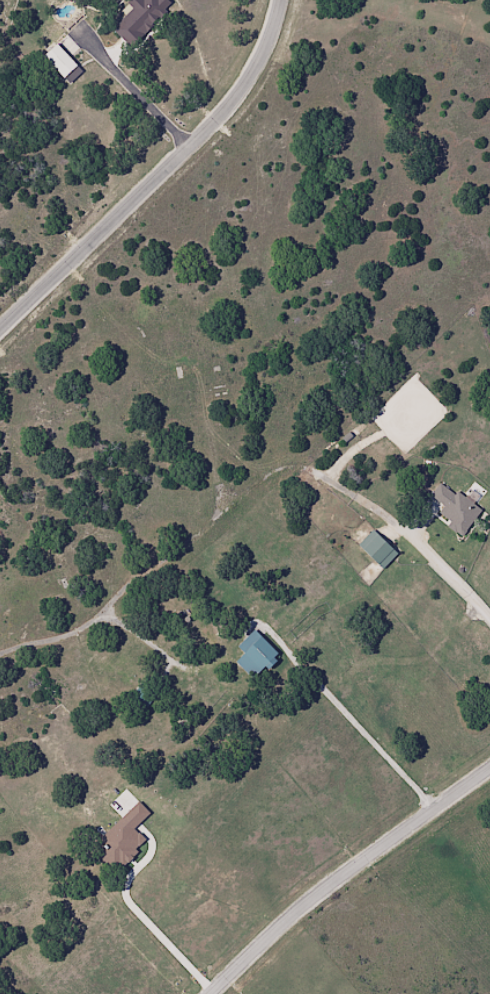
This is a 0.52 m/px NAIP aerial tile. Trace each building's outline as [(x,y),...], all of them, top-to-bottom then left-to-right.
[(136,9),(132,0),(173,0),(169,4),(171,8),(166,14),(162,10),(154,19),(157,22),(134,47),(116,30),(136,9)] [(80,67),(69,77),(47,54),(59,43),(80,67)] [(484,511),(466,536),(452,526),(455,521),(443,512),(447,507),(432,496),(442,483),(458,494),(460,491),(467,495),(472,488),(484,496),(478,504),(484,511)] [(401,554),(386,570),(361,546),(376,530),(401,554)] [(248,652),(239,660),(255,677),(267,665),(272,670),(283,660),(279,655),(282,652),(259,628),(241,645),(248,652)] [(151,815),(137,829),(147,840),(137,848),(142,853),(127,866),(122,861),(113,868),(99,852),(109,843),(104,836),(140,803),(151,815)]
